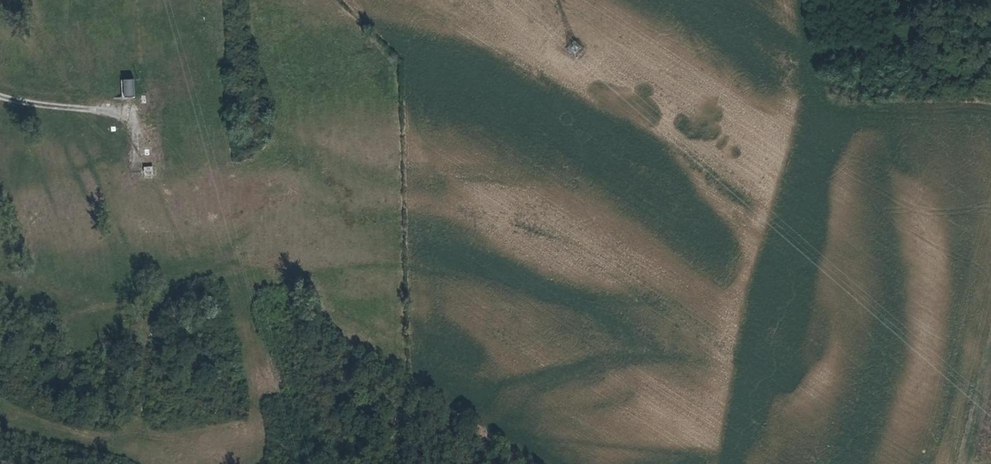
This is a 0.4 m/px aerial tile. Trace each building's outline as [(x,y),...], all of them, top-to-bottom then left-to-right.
[(121,95),(134,95),(134,77),(121,76),(121,95)]
